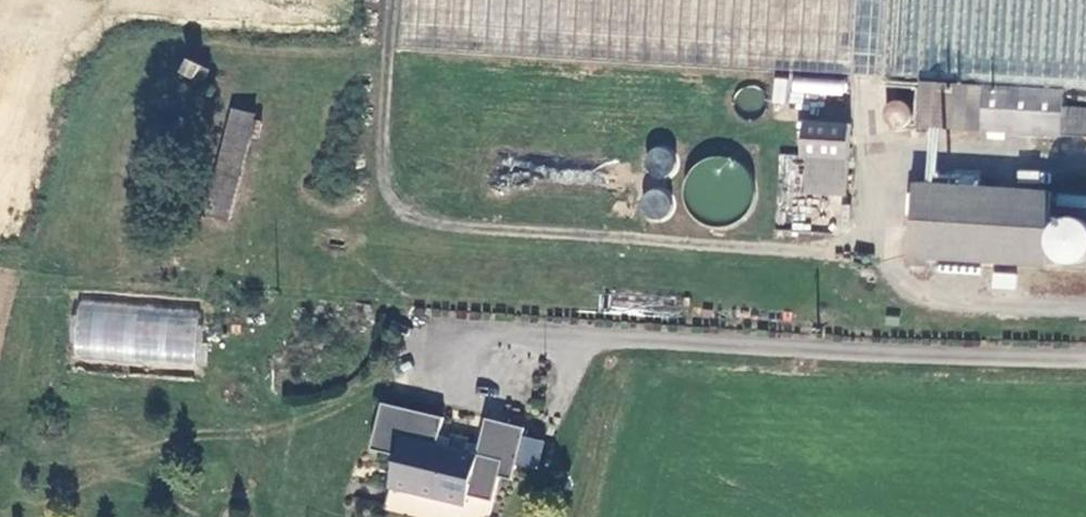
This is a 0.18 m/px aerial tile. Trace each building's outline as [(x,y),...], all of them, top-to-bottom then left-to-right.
[(398,48),(857,73),(862,0),(401,0),(398,48)] [(894,0),(862,0),(857,73),(890,75),(894,0)] [(890,75),(1085,86),(1085,0),(894,0),(890,75)] [(190,78),(196,81),(204,84),(209,71),(196,65),(190,78)] [(774,74),(771,101),(800,104),(801,93),(845,97),(846,82),(774,74)] [(1085,137),(1085,108),(1063,107),(1064,92),(915,82),(913,125),(1085,137)] [(762,109),(761,87),(735,89),(737,111),(762,109)] [(901,98),(881,107),(892,129),(912,120),(901,98)] [(236,110),(206,215),(227,221),(257,117),(236,110)] [(847,125),(801,123),(799,160),(806,161),(845,163),(847,125)] [(936,152),(945,153),(946,130),(928,128),(924,177),(934,178),(936,152)] [(672,173),(670,149),(648,151),(650,175),(672,173)] [(683,214),(745,220),(751,165),(689,158),(683,214)] [(845,163),(806,161),(805,194),(843,196),(845,163)] [(1048,193),(914,183),(910,257),(925,258),(1043,266),(1048,193)] [(671,196),(649,189),(642,212),(664,219),(671,196)] [(1046,242),(1048,251),(1054,260),(1063,264),(1073,265),(1082,260),(1085,256),(1085,229),(1083,225),(1074,220),(1064,220),(1055,224),(1049,232),(1046,242)] [(925,258),(910,257),(909,266),(924,267),(925,258)] [(1015,290),(1016,272),(992,271),(991,288),(1015,290)] [(202,302),(72,292),(65,368),(197,378),(202,302)] [(469,500),(471,491),(495,496),(500,475),(502,465),(515,467),(516,461),(522,435),(524,426),(485,418),(478,450),(438,442),(444,415),(381,402),(372,448),(398,453),(393,480),(419,485),(418,490),(469,500)] [(538,465),(543,439),(522,435),(516,461),(538,465)] [(515,467),(502,465),(500,475),(513,478),(515,467)] [(419,485),(393,480),(392,485),(418,490),(419,485)]
